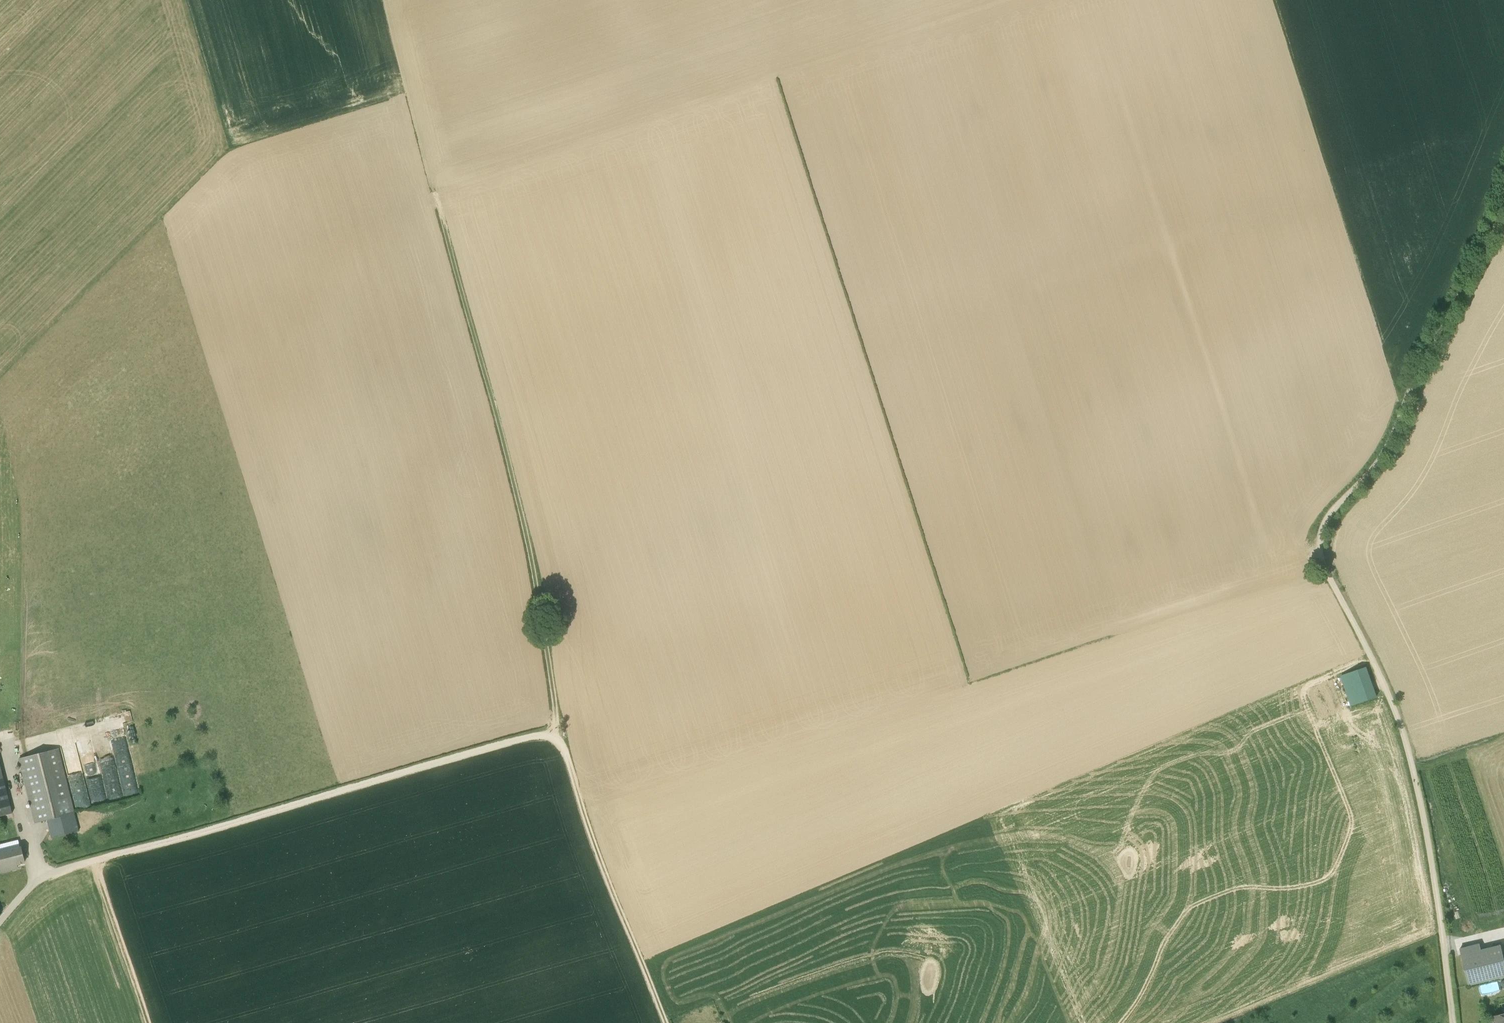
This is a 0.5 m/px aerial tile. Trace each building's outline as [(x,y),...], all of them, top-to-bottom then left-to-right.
[(1377,697),(1366,667),(1342,676),(1353,706),(1377,697)] [(119,759),(131,756),(125,725),(113,727),(119,759)] [(59,748),(19,758),(35,823),(74,813),(70,796),(59,748)] [(12,813),(0,765),(0,817),(12,813)] [(0,872),(13,869),(12,866),(25,862),(21,847),(0,852),(0,870),(0,872)] [(1503,977),(1503,957),(1501,945),(1461,955),(1469,985),(1503,977)]
